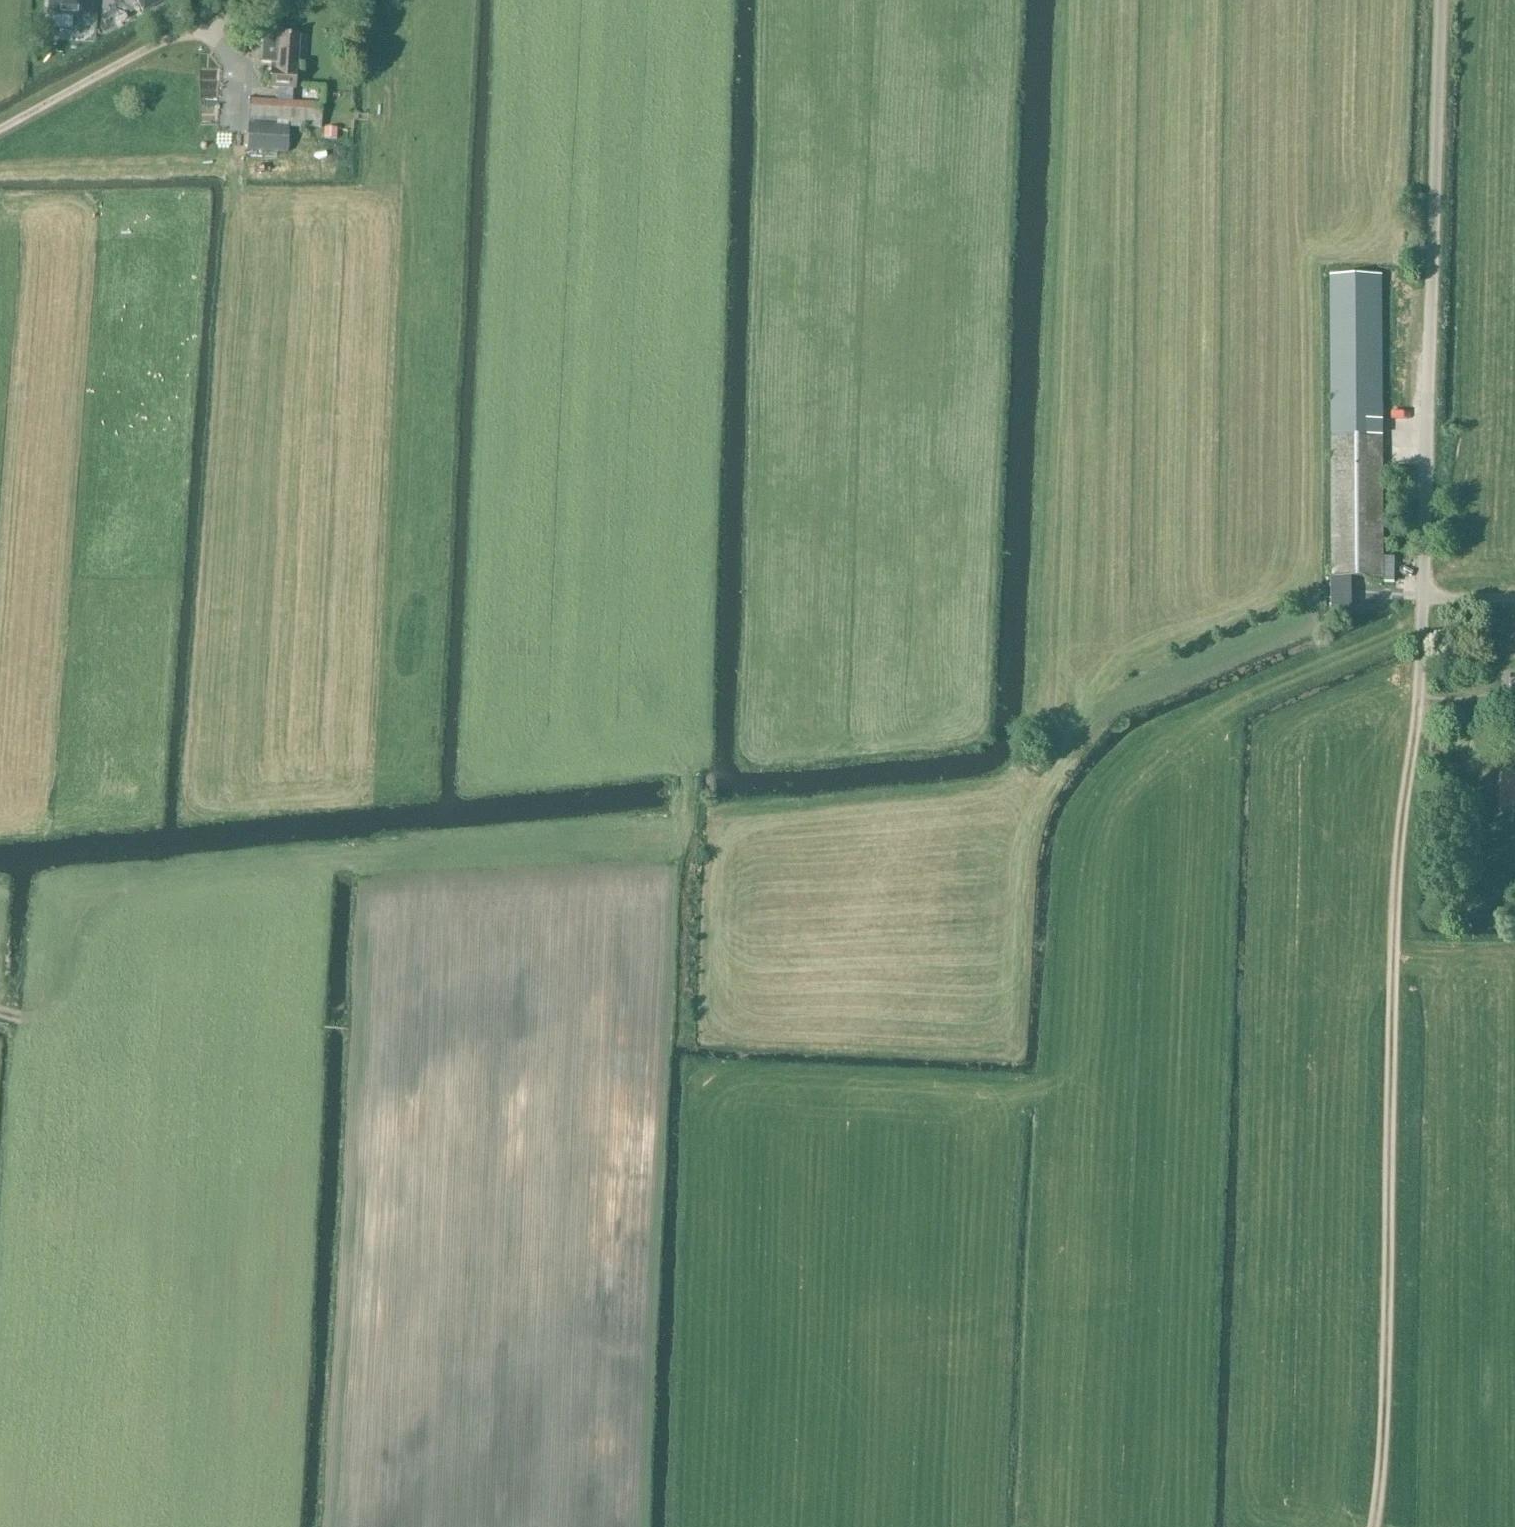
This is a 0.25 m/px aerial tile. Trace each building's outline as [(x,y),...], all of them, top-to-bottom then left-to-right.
[(49,23),(88,25),(90,0),(51,0),(49,23)] [(102,32),(114,32),(114,24),(122,24),(122,12),(132,12),(132,0),(103,0),(102,32)] [(148,17),(179,0),(139,0),(148,17)] [(298,66),(300,37),(277,35),(273,88),(278,89),(277,103),(294,104),(297,65),(298,66)] [(250,101),(249,121),(322,125),(323,105),(294,104),(277,103),(250,101)] [(288,152),(289,126),(249,124),(248,150),(288,152)] [(1332,276),(1333,578),(1384,578),(1382,276),(1332,276)] [(1502,777),(1501,808),(1514,809),(1514,777),(1502,777)]
